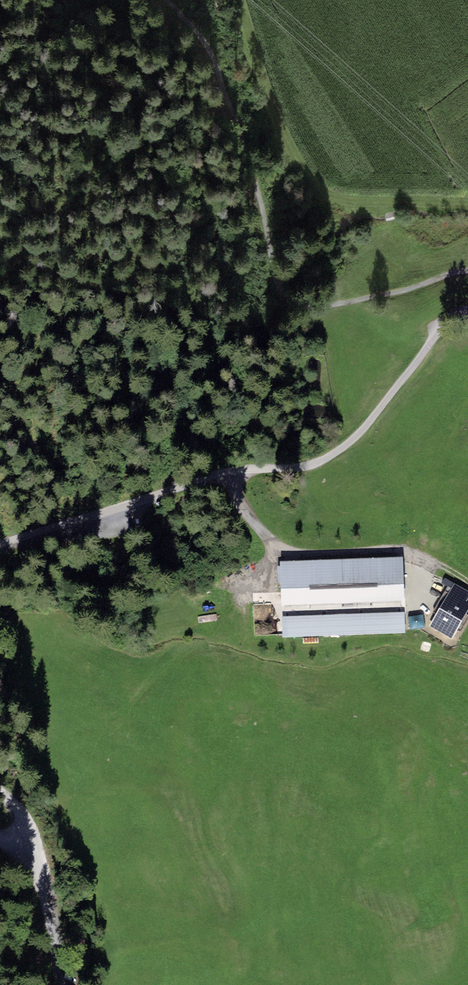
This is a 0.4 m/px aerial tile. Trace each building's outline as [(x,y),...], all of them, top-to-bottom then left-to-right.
[(398,565),(279,568),(280,638),(400,635),(398,565)] [(453,586),(431,626),(454,639),(467,612),(467,594),(453,586)]
